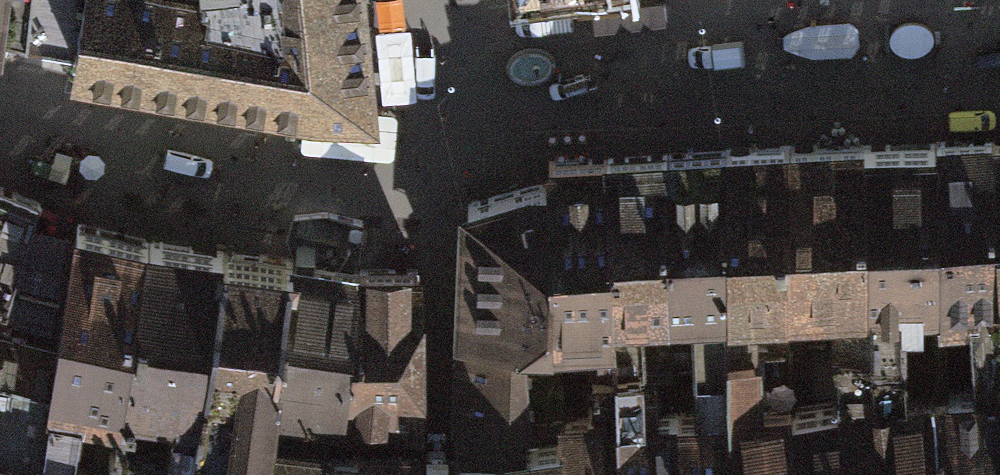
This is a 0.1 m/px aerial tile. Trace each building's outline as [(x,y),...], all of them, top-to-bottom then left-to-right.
[(27,47),(33,0),(0,0),(0,40),(27,47)] [(371,98),(362,0),(33,0),(27,47),(313,95),(371,98)] [(941,307),(973,306),(975,348),(999,347),(999,319),(999,309),(999,307),(999,263),(991,138),(938,142),(941,296),(941,307)] [(991,138),(999,263),(999,138),(991,138)] [(871,351),(902,349),(902,316),(921,315),(921,296),(941,296),(938,142),(866,144),(871,342),(871,351)] [(788,145),(787,300),(837,299),(839,343),(871,342),(866,144),(788,145)] [(727,344),(752,344),(752,318),(771,318),(770,300),(787,300),(788,145),(727,149),(727,344)] [(727,368),(727,344),(727,149),(666,155),(666,306),(694,305),(698,368),(727,368)] [(638,308),(666,306),(666,155),(610,157),(615,362),(640,361),(638,308)] [(591,326),(593,371),(616,370),(615,362),(610,157),(550,160),(550,181),(552,326),(560,326),(591,326)] [(468,203),(459,418),(560,414),(565,414),(560,326),(552,326),(550,181),(468,203)] [(0,330),(39,204),(0,189),(0,330)] [(59,345),(51,398),(67,402),(117,411),(123,412),(125,396),(152,239),(78,223),(59,345)] [(152,239),(125,396),(123,412),(120,431),(125,432),(128,411),(134,411),(136,396),(174,401),(170,431),(194,413),(216,249),(152,239)] [(194,413),(189,450),(263,463),(268,435),(270,410),(292,262),(293,257),(216,249),(194,413)] [(292,262),(270,410),(316,416),(317,404),(329,405),(344,406),(359,270),(292,262)] [(359,270),(344,406),(329,405),(328,434),(328,443),(418,444),(418,269),(359,270)] [(0,330),(0,332),(0,474),(37,474),(51,398),(59,345),(30,338),(0,330)] [(839,343),(841,400),(792,406),(794,474),(876,474),(871,351),(871,342),(839,343)] [(727,344),(727,368),(732,474),(794,474),(792,406),(791,344),(752,344),(727,344)] [(975,348),(977,386),(943,388),(945,423),(948,423),(951,474),(999,474),(999,347),(975,348)] [(943,388),(902,389),(902,349),(871,351),(876,474),(951,474),(948,423),(945,423),(943,388)] [(615,362),(616,370),(623,474),(679,474),(677,411),(659,412),(657,382),(640,382),(640,361),(615,362)] [(727,368),(698,368),(699,410),(677,411),(679,474),(732,474),(727,368)] [(594,405),(588,406),(588,417),(560,417),(564,469),(569,470),(569,474),(623,474),(616,370),(593,371),(594,405)] [(70,464),(77,419),(67,402),(51,398),(37,474),(112,474),(120,431),(123,412),(117,411),(113,439),(92,435),(88,468),(70,464)] [(189,450),(194,413),(170,431),(166,451),(124,443),(125,432),(120,431),(112,474),(185,474),(189,450)] [(560,414),(459,418),(460,474),(569,474),(569,470),(564,469),(560,417),(560,414)] [(328,434),(305,432),(304,440),(268,435),(263,463),(261,474),(325,474),(328,443),(328,434)] [(418,444),(328,443),(325,474),(418,474),(418,444)] [(263,463),(189,450),(185,474),(261,474),(263,463)]
